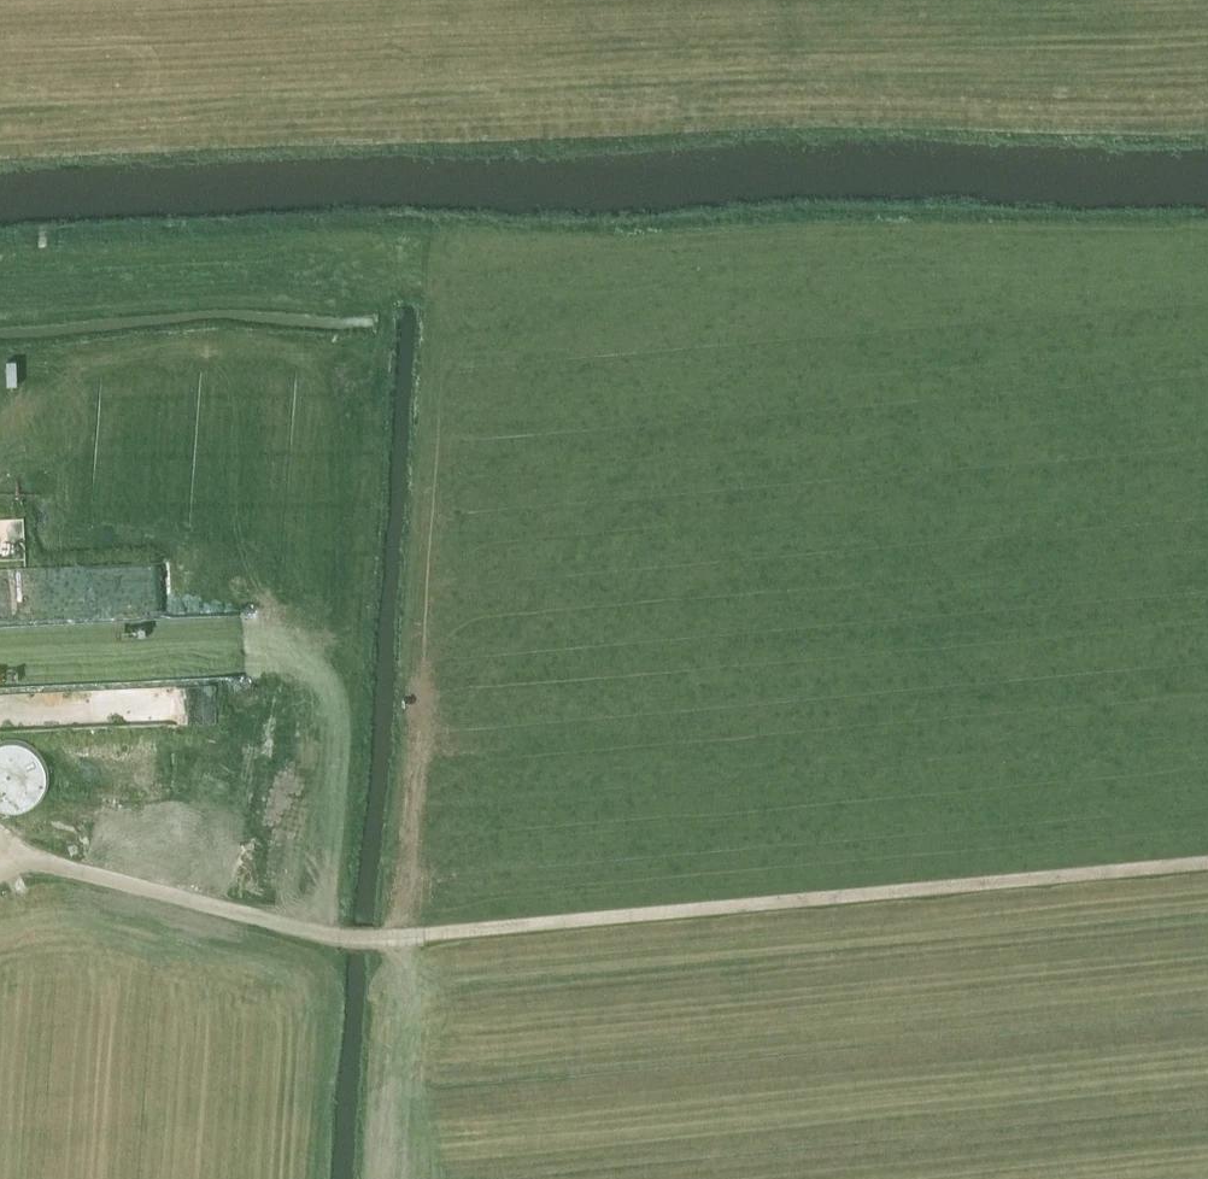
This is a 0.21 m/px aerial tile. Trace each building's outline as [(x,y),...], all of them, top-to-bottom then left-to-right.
[(45,761),(40,754),(34,748),(27,744),(19,742),(11,741),(3,742),(0,744),(0,811),(6,813),(14,813),(22,812),(29,809),(36,805),(41,799),(45,792),(48,784),(49,776),(48,769),(45,761)]
